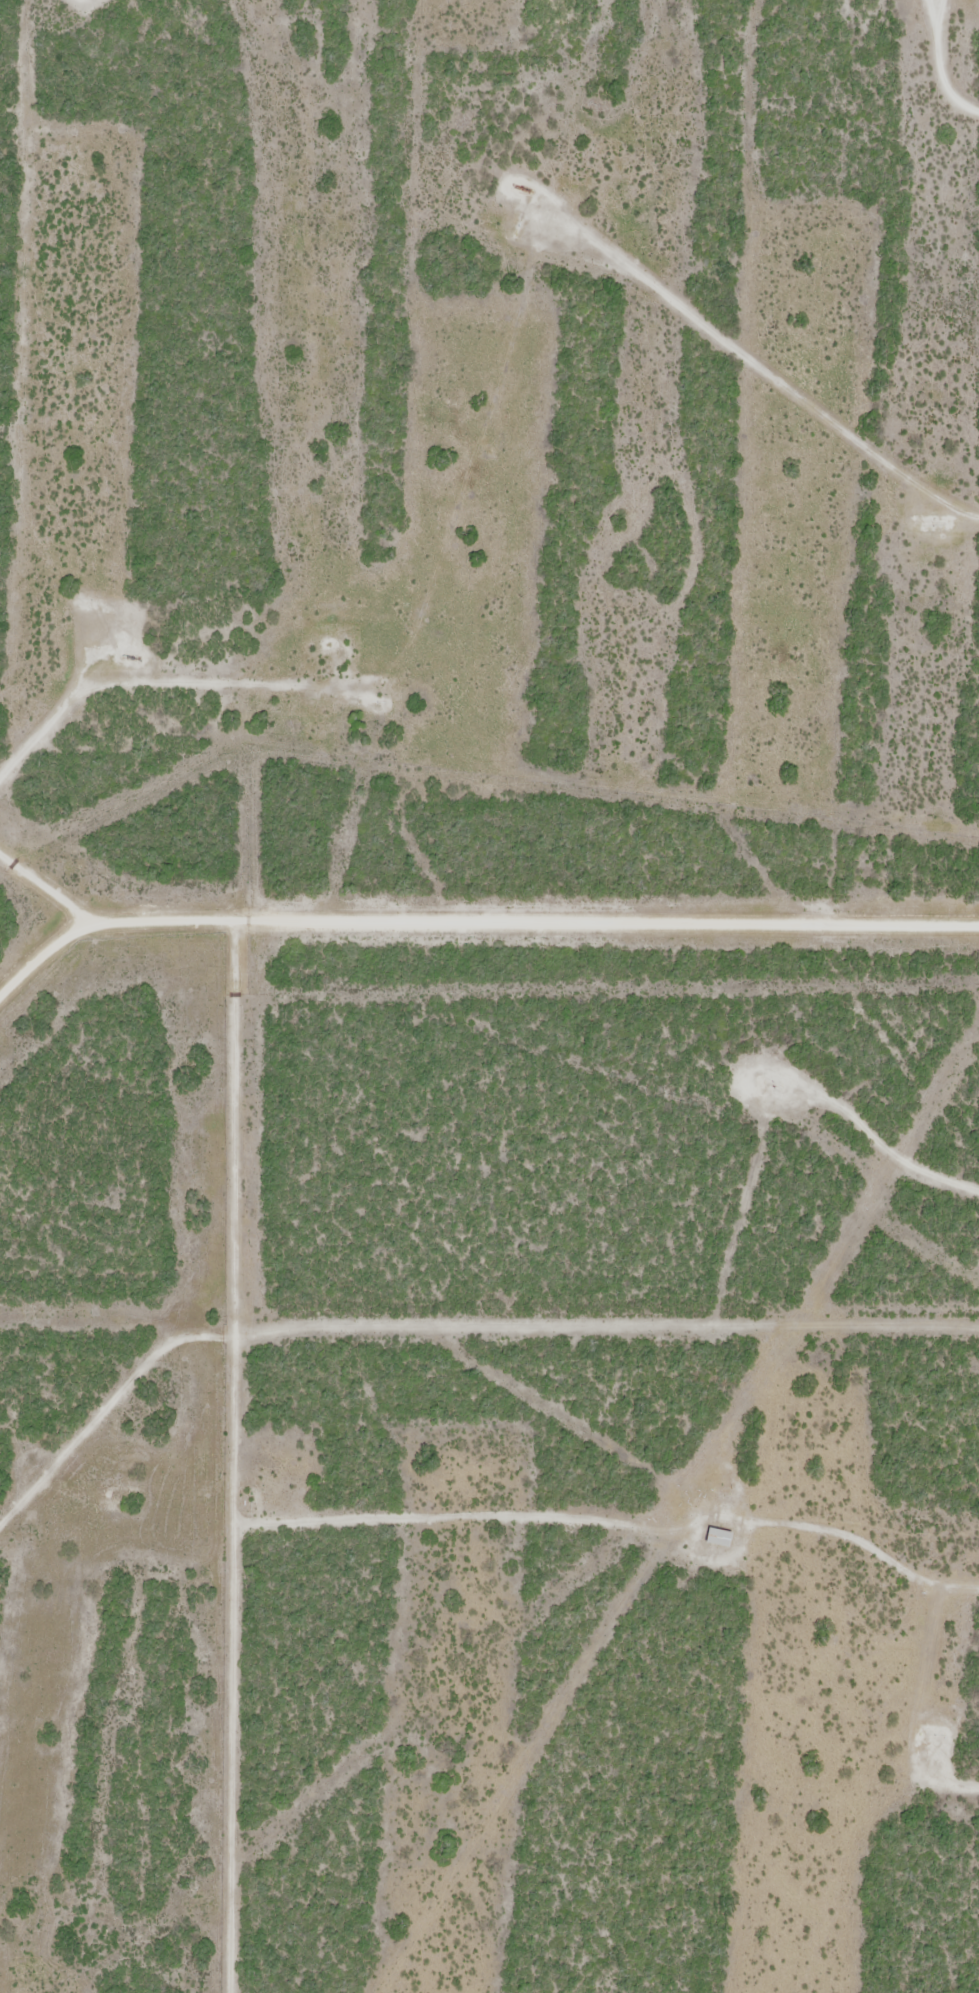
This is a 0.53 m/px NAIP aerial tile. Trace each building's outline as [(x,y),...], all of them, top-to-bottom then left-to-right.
[(706,1543),(728,1548),(731,1533),(709,1529),(706,1543)]
